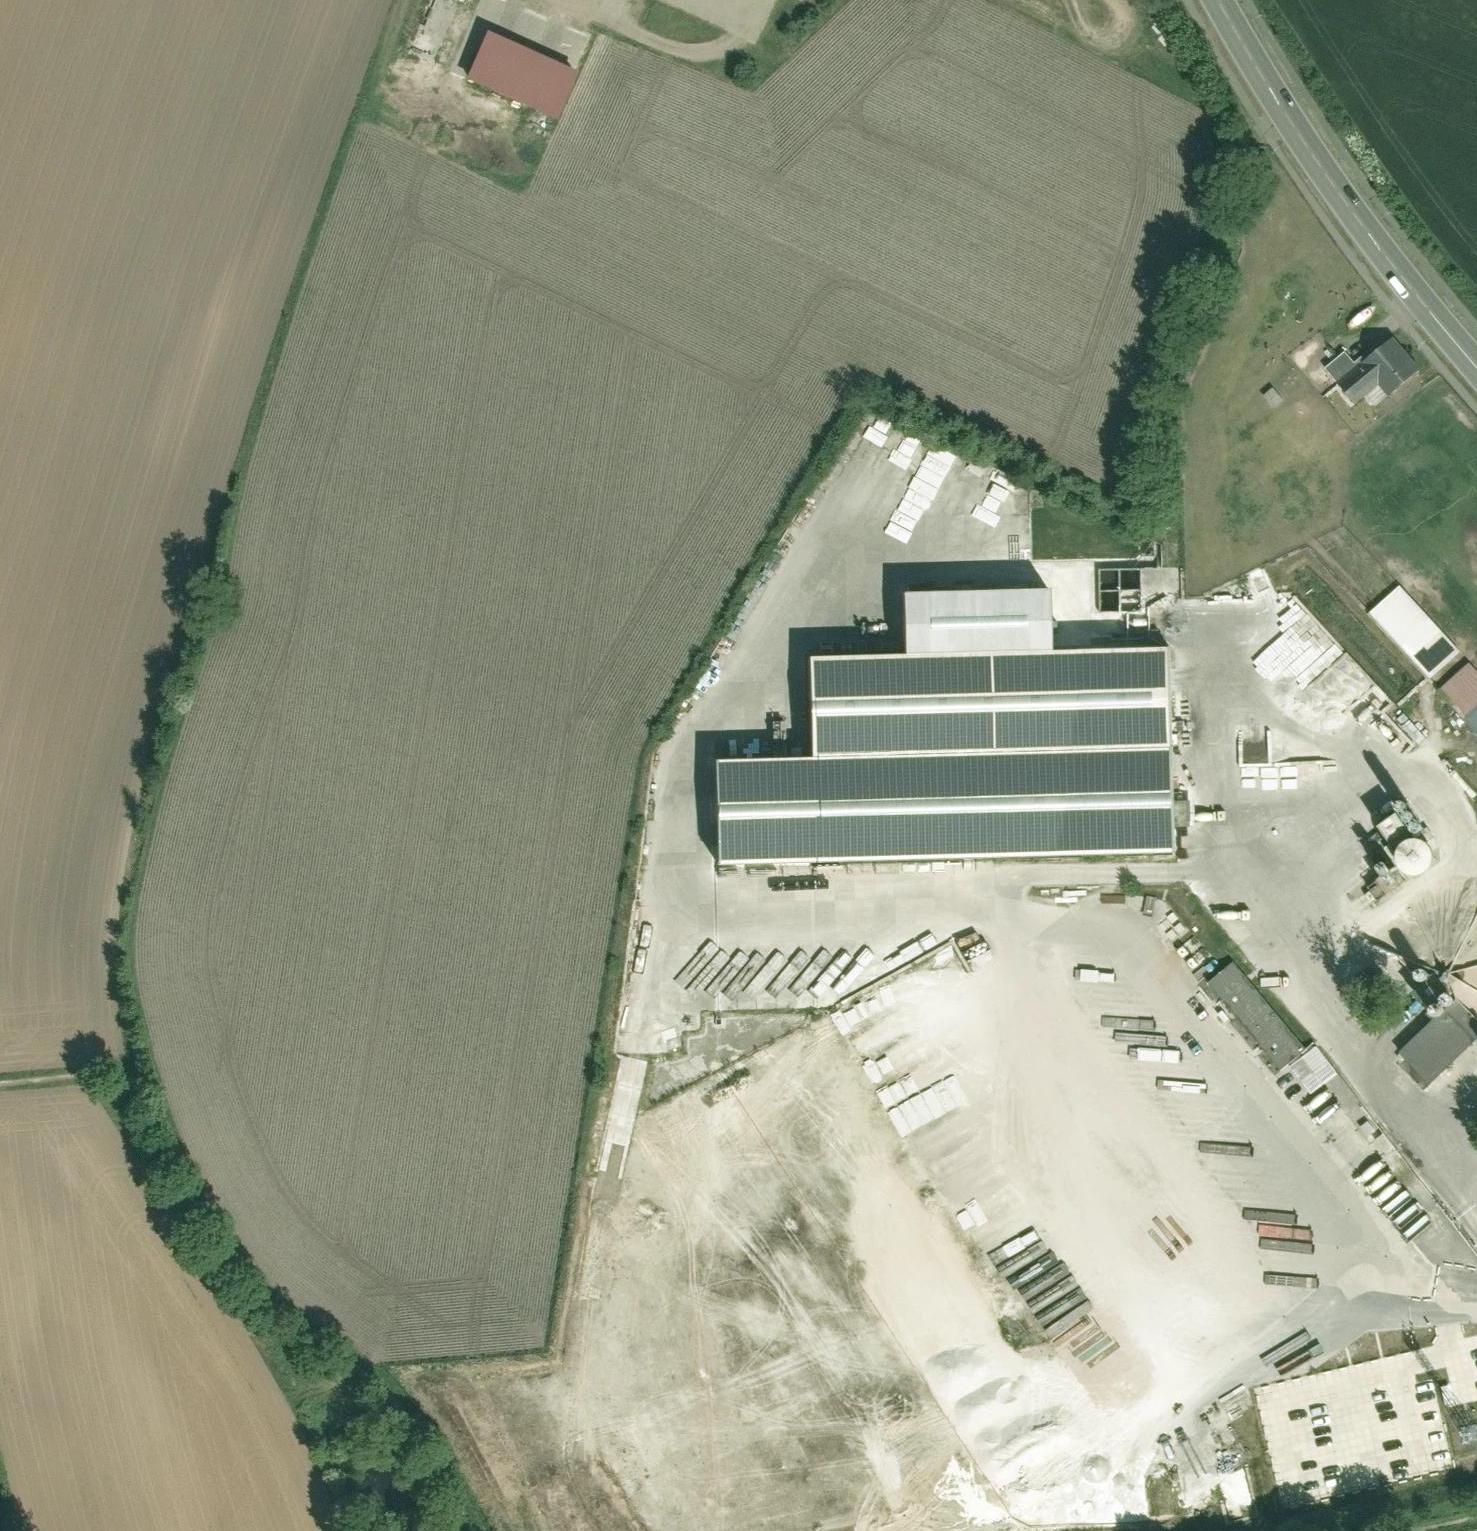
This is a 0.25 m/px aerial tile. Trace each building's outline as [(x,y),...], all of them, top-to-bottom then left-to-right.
[(471,35),(454,84),(550,118),(567,68),(471,35)] [(1412,374),(1384,337),(1352,362),(1343,351),(1322,367),(1348,400),(1368,385),(1379,399),(1412,374)] [(1423,672),(1451,648),(1395,584),(1368,609),(1423,672)] [(1275,636),(1255,654),(1282,684),(1308,661),(1316,670),(1338,651),(1297,606),(1270,631),(1275,636)] [(811,757),(715,760),(718,864),(1177,851),(1171,647),(808,657),(811,757)] [(1437,685),(1476,731),(1476,674),(1465,660),(1437,685)] [(1377,830),(1366,862),(1416,879),(1426,847),(1377,830)] [(1223,953),(1198,973),(1269,1059),(1294,1039),(1223,953)] [(1384,1048),(1414,1082),(1476,1025),(1476,1022),(1448,990),(1384,1048)]
